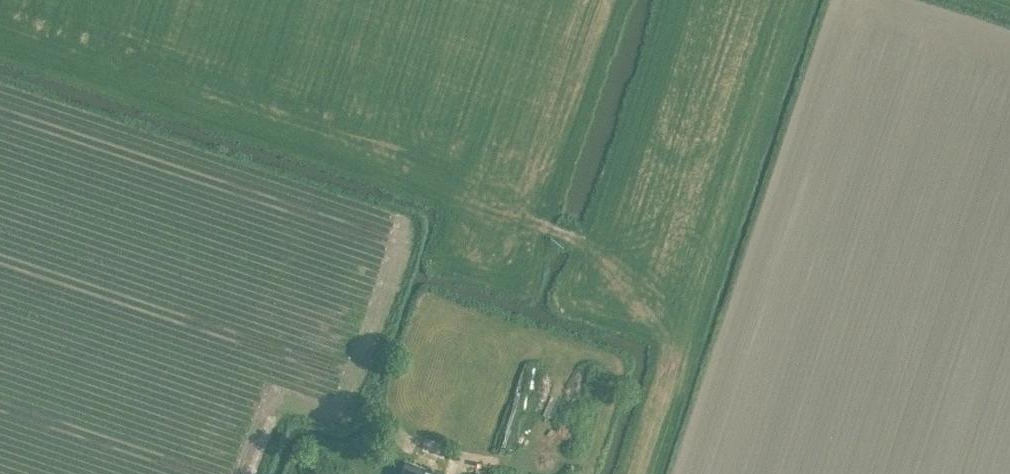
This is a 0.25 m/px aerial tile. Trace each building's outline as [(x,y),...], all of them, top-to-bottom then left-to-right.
[(399,473),(442,473),(443,472),(404,459),(399,473)]
